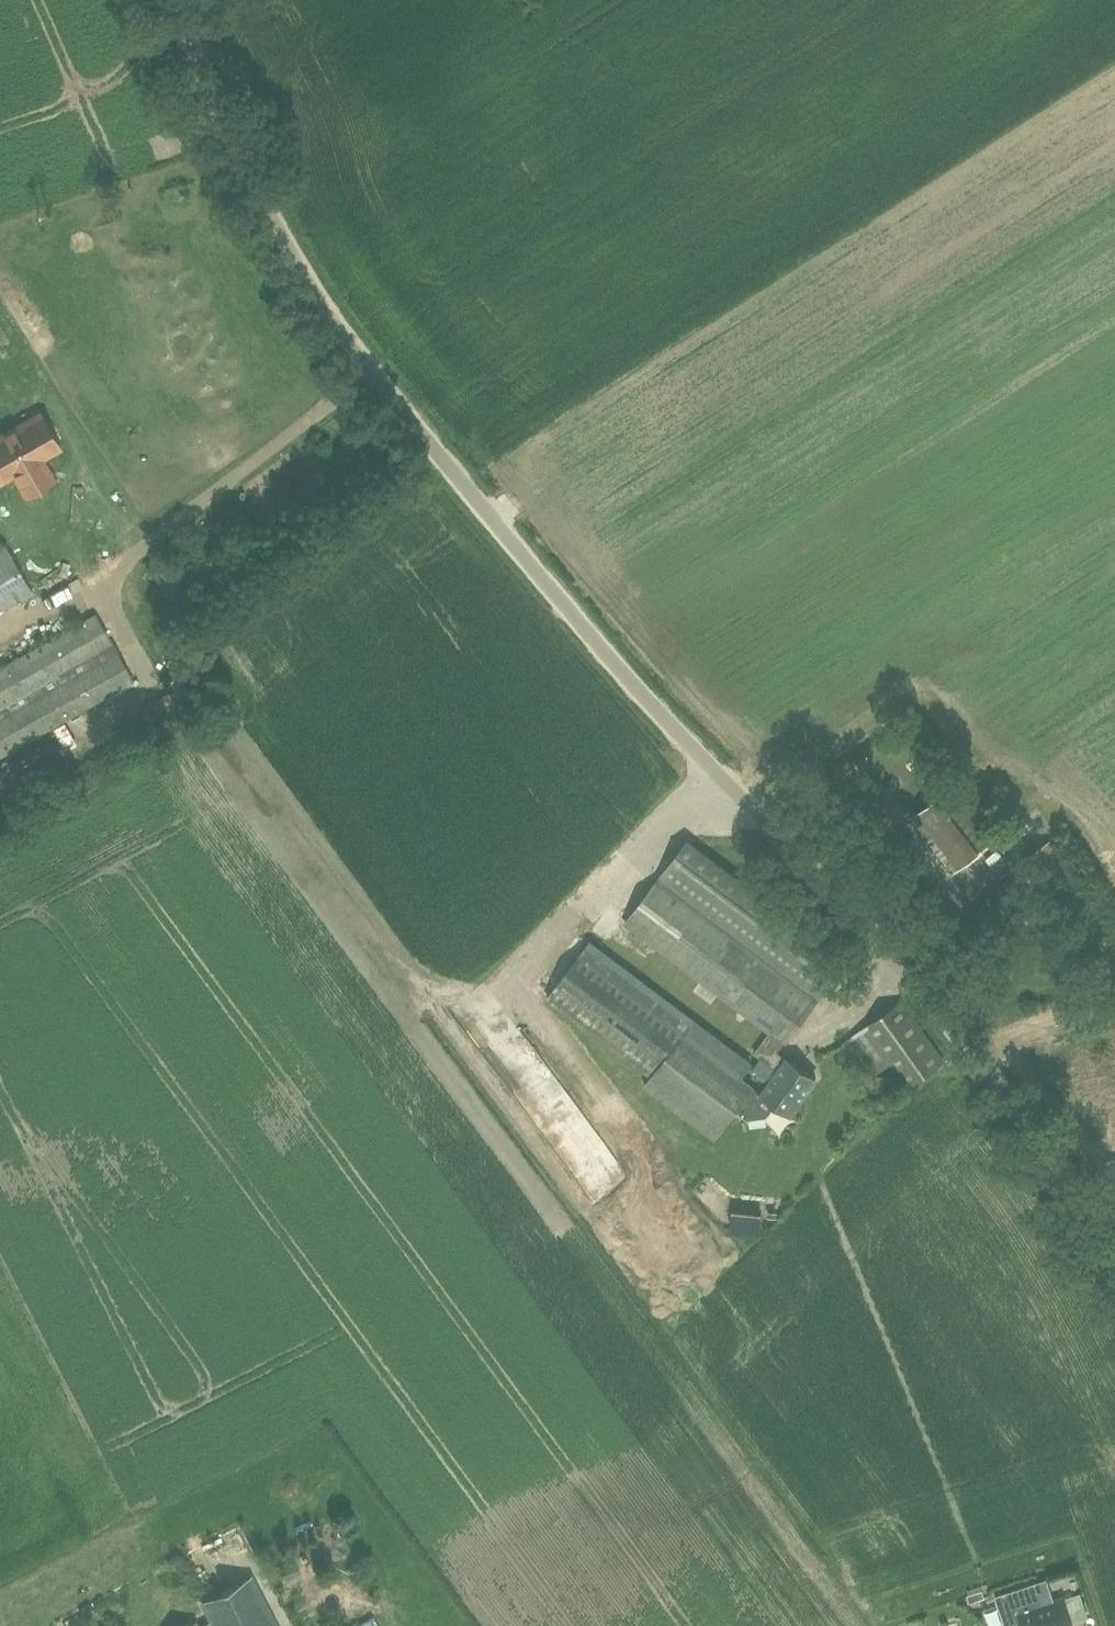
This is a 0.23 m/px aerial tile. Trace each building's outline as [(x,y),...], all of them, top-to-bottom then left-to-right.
[(58,235),(82,228),(79,218),(55,225),(58,235)] [(50,453),(51,452),(32,419),(0,437),(0,466),(6,477),(11,475),(25,500),(58,481),(44,457),(50,453)] [(31,593),(5,547),(0,550),(0,611),(31,593)] [(132,682),(94,616),(0,669),(0,756),(132,682)] [(993,827),(978,807),(979,807),(960,782),(939,797),(938,796),(910,818),(953,873),(981,851),(980,850),(997,838),(991,829),(993,827)] [(1041,881),(1066,864),(1051,842),(1026,859),(1041,881)] [(694,977),(689,979),(695,993),(704,1016),(720,1010),(730,1034),(734,1043),(752,1036),(748,1025),(759,1020),(750,998),(763,993),(757,979),(753,969),(748,956),(727,964),(723,953),(701,962),(702,964),(691,969),(694,977)] [(908,1088),(944,1062),(902,1002),(866,1027),(908,1088)] [(780,1070),(769,1062),(762,1058),(752,1071),(770,1084),(763,1094),(791,1114),(816,1079),(788,1059),(780,1070)] [(763,1237),(765,1222),(733,1217),(731,1233),(763,1237)] [(251,1579),(203,1603),(215,1625),(275,1625),(251,1579)] [(1072,1624),(1063,1597),(1052,1601),(1046,1581),(998,1597),(1008,1625),(1064,1625),(1072,1624)]
